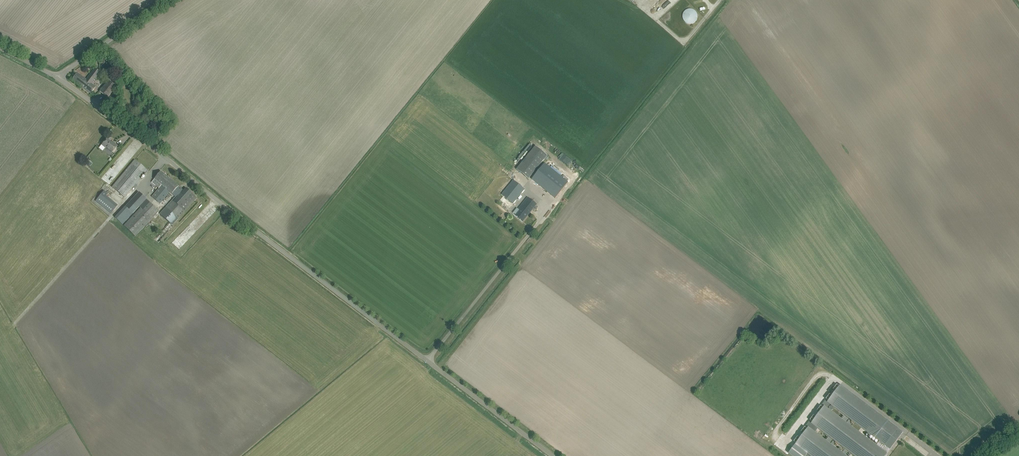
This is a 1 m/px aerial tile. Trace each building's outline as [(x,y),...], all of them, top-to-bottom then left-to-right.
[(697,20),(698,17),(698,16),(697,14),(697,12),(695,11),(694,10),(692,9),(690,9),(688,9),(686,10),(685,11),(683,13),(683,16),(683,18),(684,20),(685,22),(688,23),(690,24),(692,23),(694,22),(696,21),(697,20)] [(93,82),(100,72),(95,68),(86,79),(77,72),(73,78),(82,85),(81,86),(91,94),(96,86),(93,84),(93,83),(93,82)] [(113,84),(109,80),(100,92),(107,98),(119,83),(117,80),(113,84)] [(102,145),(105,148),(106,147),(112,152),(118,146),(114,143),(113,144),(107,138),(102,145)] [(517,169),(529,179),(548,156),(535,146),(517,169)] [(112,187),(124,198),(147,170),(135,160),(112,187)] [(532,179),(555,198),(568,182),(545,163),(532,179)] [(152,197),(160,204),(169,194),(170,195),(178,186),(161,171),(154,180),(161,186),(152,197)] [(514,180),(502,195),(513,204),(525,189),(514,180)] [(154,239),(159,243),(173,226),(197,198),(186,188),(184,190),(178,186),(170,195),(175,199),(161,216),(169,222),(154,239)] [(95,201),(111,214),(117,206),(106,196),(108,194),(104,191),(95,201)] [(130,201),(137,209),(146,199),(139,192),(130,201)] [(523,221),(537,204),(528,197),(519,209),(520,210),(516,216),(523,221)] [(124,226),(135,236),(159,211),(147,200),(140,207),(140,208),(124,226)] [(903,433),(840,385),(827,403),(879,442),(876,445),(824,406),(811,424),(854,455),(885,455),(903,433)] [(795,444),(811,455),(846,455),(808,427),(795,444)]
